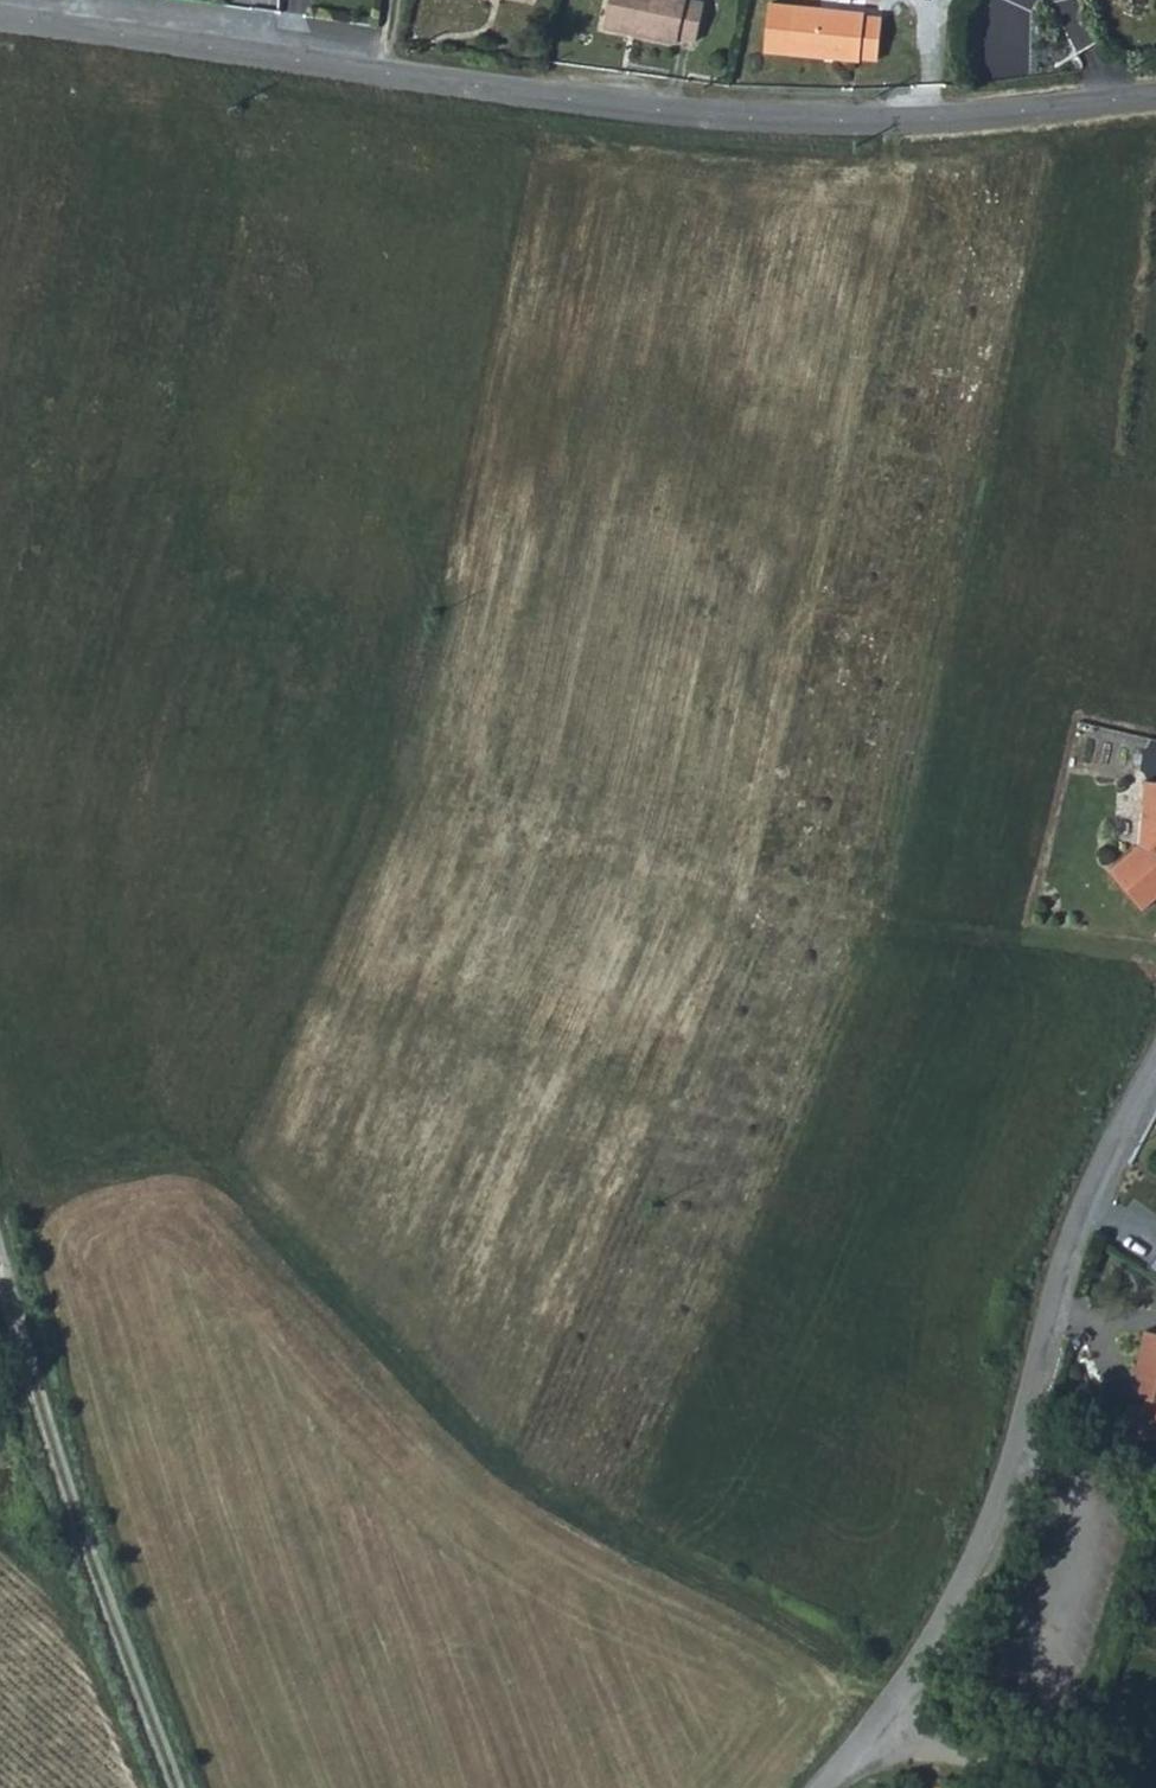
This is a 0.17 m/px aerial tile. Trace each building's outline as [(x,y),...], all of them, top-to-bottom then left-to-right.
[(605,27),(679,40),(680,35),(697,38),(704,0),(610,0),(605,27)] [(765,46),(860,58),(861,55),(878,58),(884,16),(866,14),(866,11),(781,0),(771,0),(765,46)] [(1111,870),(1143,909),(1155,899),(1155,782),(1146,781),(1140,845),(1111,870)] [(1155,1427),(1155,1332),(1145,1329),(1130,1394),(1145,1398),(1139,1423),(1155,1427)]
